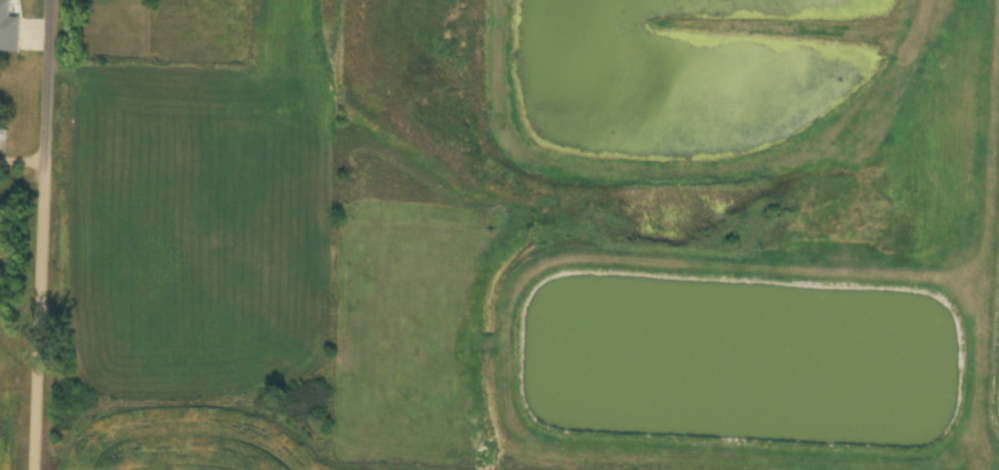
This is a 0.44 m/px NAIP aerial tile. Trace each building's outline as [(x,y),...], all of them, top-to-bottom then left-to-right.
[(18,18),(8,18),(9,0),(0,0),(0,52),(17,52),(18,18)]
